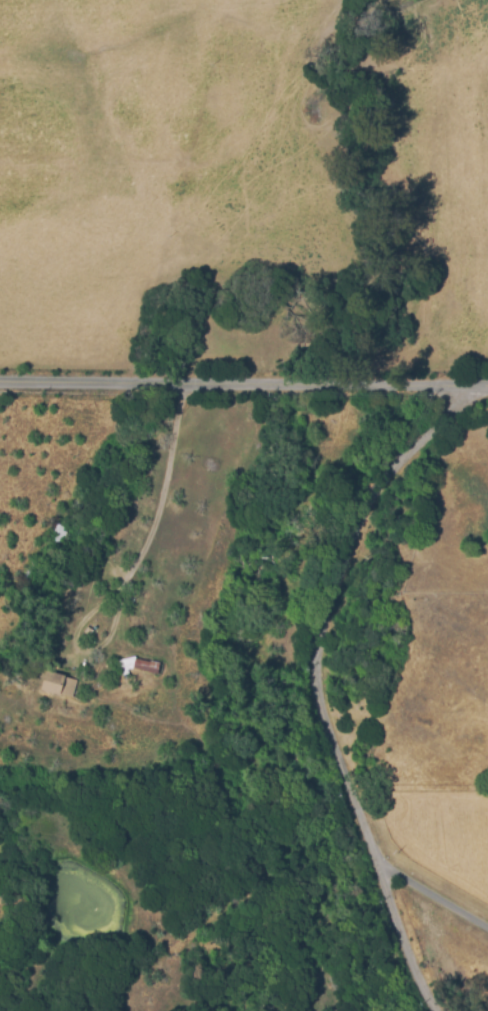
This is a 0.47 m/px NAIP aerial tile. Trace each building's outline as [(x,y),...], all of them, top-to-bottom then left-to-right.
[(118,662),(134,659),(160,665),(157,676),(133,671),(120,673),(118,662)] [(45,672),(76,681),(71,700),(40,691),(45,672)]
